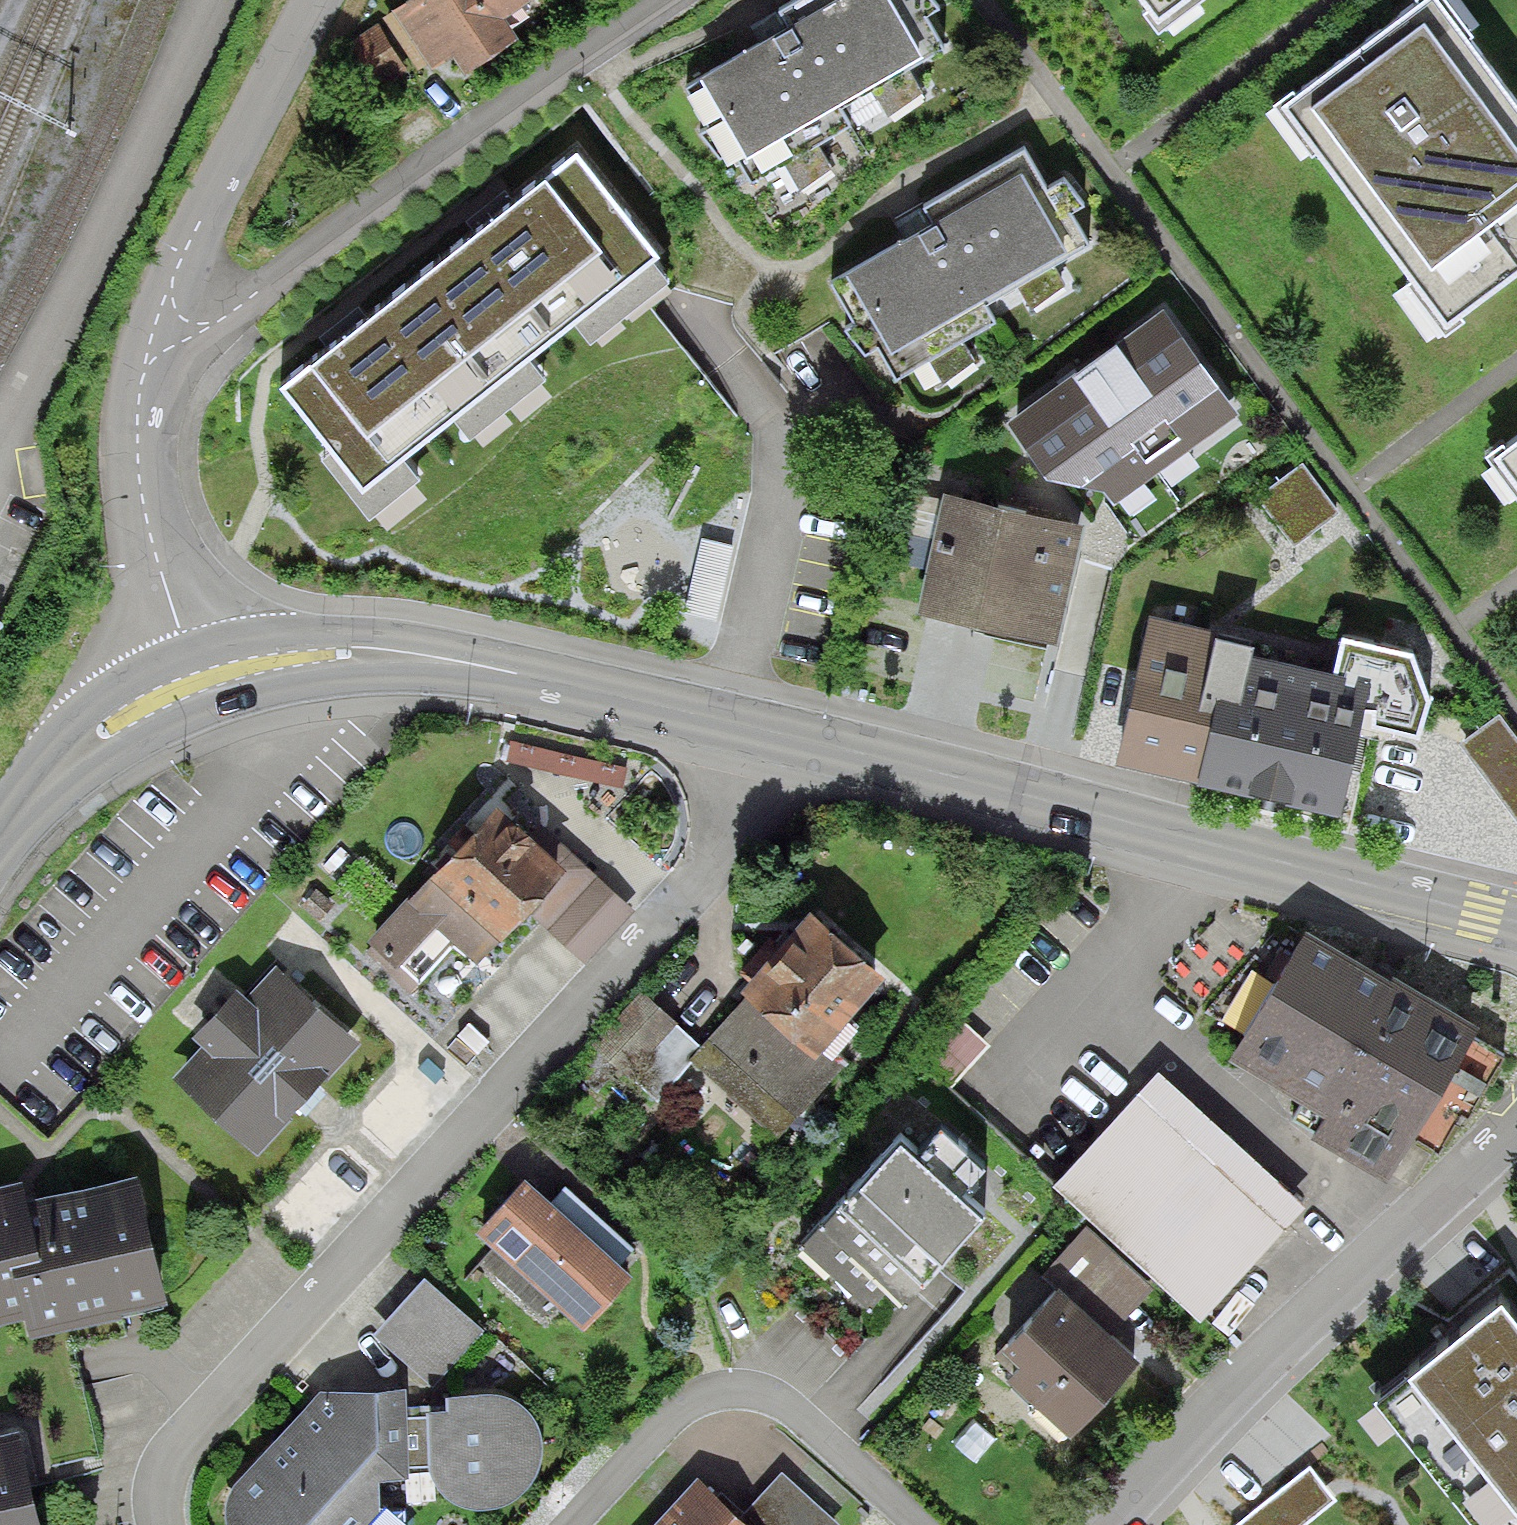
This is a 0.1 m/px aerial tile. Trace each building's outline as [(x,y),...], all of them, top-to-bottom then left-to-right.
[(432,83),(500,39),(481,10),(497,0),(393,0),(338,35),(372,88),(417,59),(432,83)] [(741,177),(770,161),(785,188),(820,168),(804,141),(835,124),(824,105),(856,87),(866,105),(903,84),(893,66),(930,45),(904,0),(819,0),(775,25),(684,77),(741,177)] [(1154,26),(1189,0),(1135,0),(1154,26)] [(1442,0),(1393,0),(1266,93),(1431,317),(1516,254),(1516,102),(1442,0)] [(280,381),(366,489),(665,253),(579,144),(503,204),(334,338),(280,381)] [(834,273),(891,373),(920,357),(935,384),(970,364),(954,337),(985,320),(974,301),(1006,282),(1017,300),(1054,279),(1043,261),(1080,240),(1034,159),(923,222),(834,273)] [(1157,296),(1002,413),(1053,480),(1101,490),(1146,454),(1157,468),(1240,405),(1157,296)] [(1498,453),(1516,479),(1516,440),(1498,453)] [(1337,509),(1301,462),(1258,496),(1294,543),(1337,509)] [(950,500),(926,613),(1050,639),(1074,527),(950,500)] [(1160,560),(1125,763),(1331,799),(1344,720),(1410,731),(1420,679),(1408,648),(1345,636),(1340,668),(1224,648),(1237,574),(1160,560)] [(1499,718),(1463,745),(1516,816),(1516,741),(1499,718)] [(512,907),(552,862),(492,809),(366,945),(426,1000),(512,907)] [(619,920),(552,862),(512,907),(579,965),(619,920)] [(810,1042),(869,975),(792,908),(733,976),(740,982),(810,1042)] [(1296,1118),(1387,1169),(1405,1137),(1440,1157),(1500,1050),(1308,941),(1252,1039),(1319,1077),(1296,1118)] [(167,1076),(251,1157),(291,1116),(280,1106),(306,1079),(312,1086),(351,1046),(266,964),(235,996),(224,985),(181,1029),(197,1045),(167,1076)] [(830,1059),(810,1042),(740,982),(688,1041),(635,995),(592,1044),(648,1093),(682,1054),(769,1129),(830,1059)] [(978,1047),(944,1015),(906,1054),(941,1087),(978,1047)] [(1051,1180),(1199,1315),(1282,1228),(1135,1088),(1051,1180)] [(796,1248),(874,1321),(976,1211),(898,1138),(796,1248)] [(470,1222),(579,1321),(617,1279),(508,1180),(470,1222)] [(25,1208),(22,1194),(0,1198),(0,1306),(27,1300),(34,1332),(164,1303),(138,1183),(25,1208)] [(995,1350),(1078,1423),(1136,1358),(1107,1332),(1146,1288),(1092,1240),(995,1350)] [(377,1324),(431,1375),(483,1321),(429,1270),(377,1324)] [(1371,1396),(1407,1441),(1475,1524),(1516,1524),(1516,1296),(1508,1285),(1371,1396)] [(409,1465),(407,1400),(407,1375),(376,1373),(322,1380),(229,1476),(226,1496),(230,1511),(238,1522),(242,1524),(405,1524),(405,1500),(381,1499),(381,1464),(409,1465)] [(427,1400),(407,1400),(409,1465),(415,1465),(415,1488),(438,1488),(437,1464),(449,1476),(467,1489),(485,1493),(500,1492),(517,1488),(534,1474),(541,1455),(542,1435),(538,1417),(528,1399),(514,1385),(495,1378),(448,1375),(448,1388),(428,1387),(427,1400)] [(0,1444),(0,1524),(38,1524),(17,1439),(0,1444)] [(1237,1524),(1291,1524),(1327,1495),(1324,1490),(1306,1469),(1237,1524)] [(771,1473),(732,1517),(691,1480),(650,1524),(828,1524),(771,1473)]
